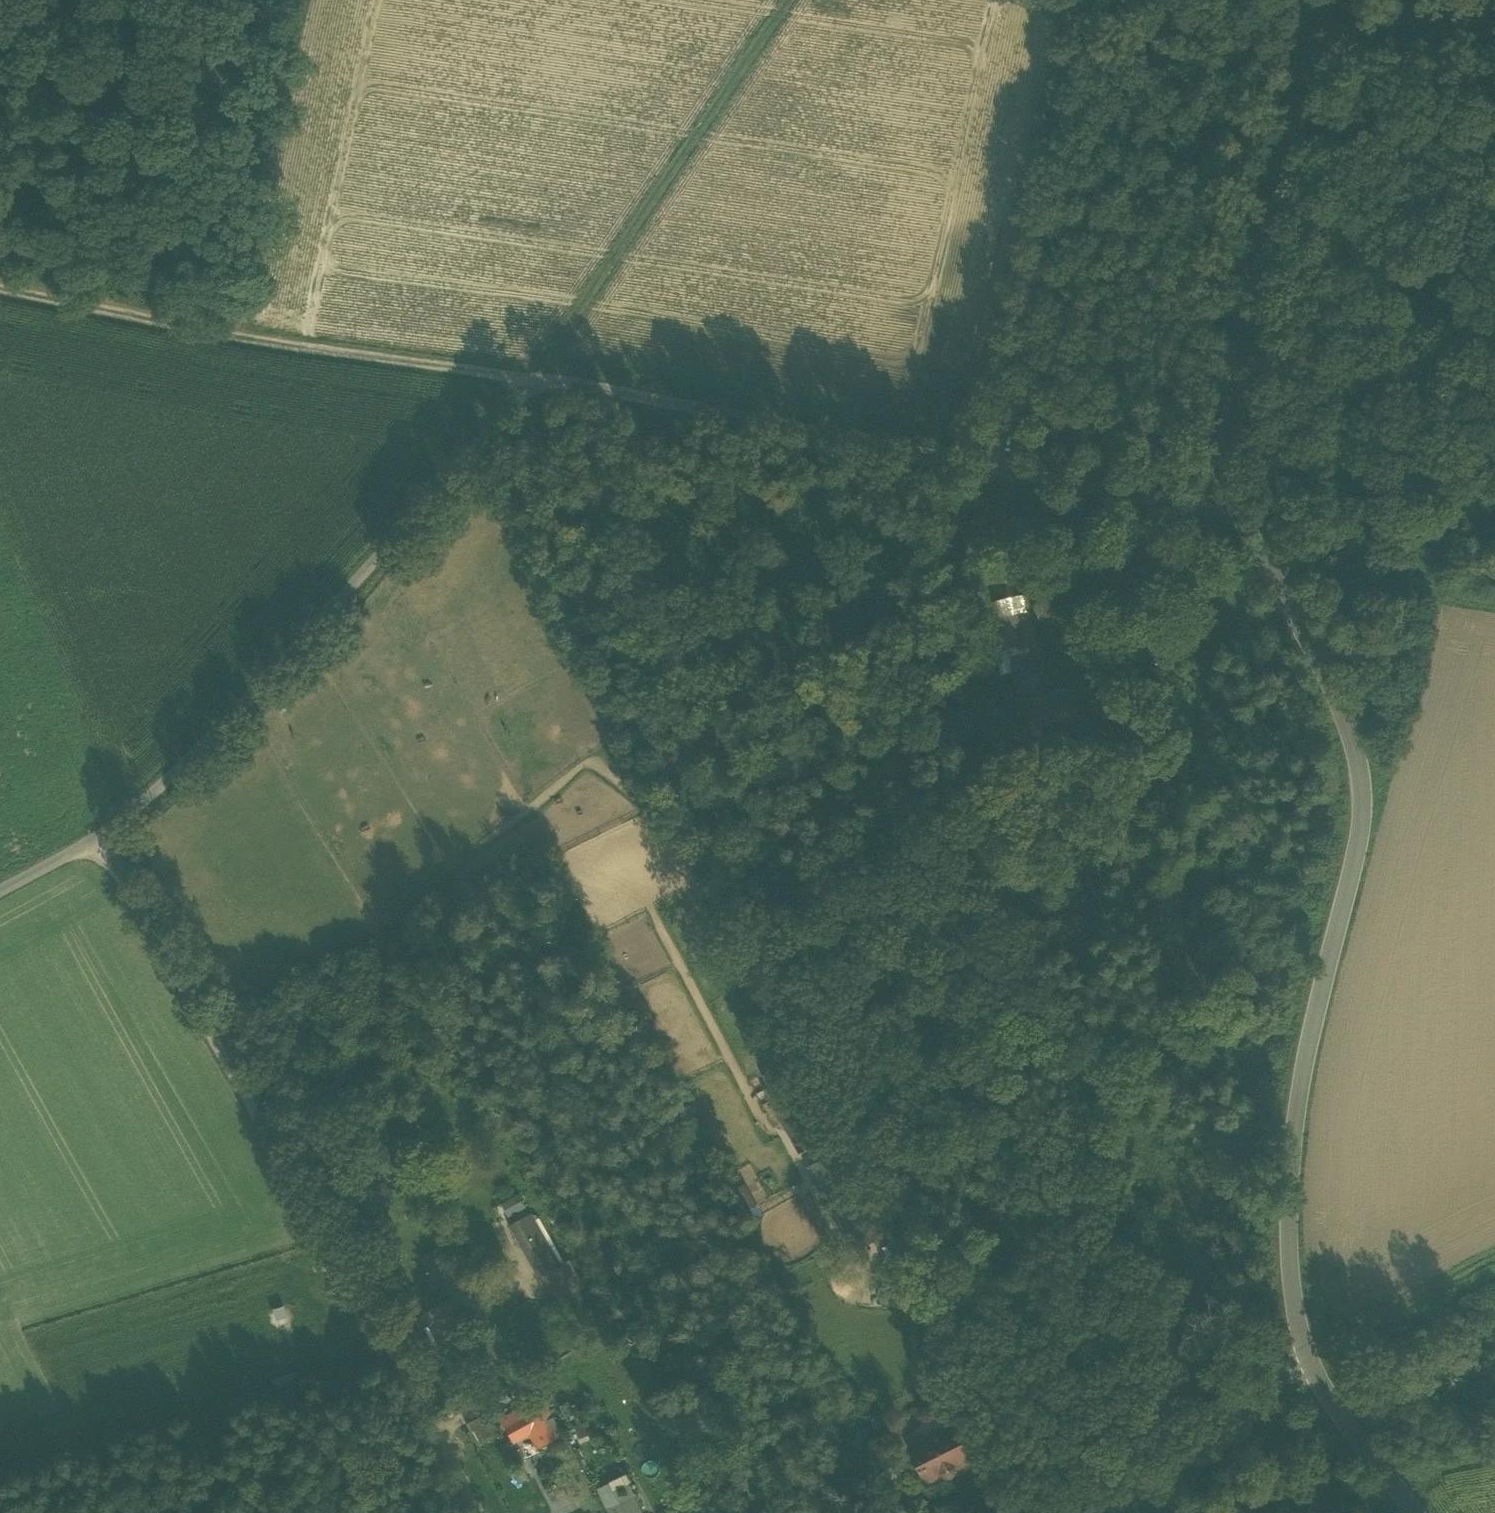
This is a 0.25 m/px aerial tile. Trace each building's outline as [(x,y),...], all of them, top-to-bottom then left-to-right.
[(1003,413),(1016,415),(1018,402),(1004,400),(1003,413)] [(971,514),(972,529),(986,529),(985,513),(971,514)] [(1029,551),(1030,545),(1010,542),(1009,548),(1029,551)] [(986,605),(990,621),(1017,615),(1025,613),(1022,597),(999,602),(986,605)] [(990,621),(998,654),(1009,651),(1014,672),(1019,697),(1044,692),(1037,662),(1028,664),(1017,615),(990,621)] [(1002,674),(1014,672),(1009,651),(998,654),(1002,674)] [(768,1088),(802,1150),(812,1144),(779,1082),(768,1088)] [(797,1153),(802,1150),(768,1088),(763,1090),(797,1153)] [(829,1184),(857,1237),(882,1224),(841,1149),(809,1166),(821,1188),(829,1184)] [(376,1187),(383,1202),(392,1197),(384,1182),(376,1187)] [(737,1201),(743,1212),(764,1200),(758,1189),(737,1201)] [(503,1198),(505,1211),(526,1208),(524,1195),(503,1198)] [(561,1265),(569,1260),(573,1258),(544,1207),(531,1213),(561,1265)] [(539,1277),(543,1275),(561,1265),(531,1213),(510,1225),(539,1277)] [(569,1260),(561,1265),(543,1275),(556,1300),(583,1285),(569,1260)] [(531,1433),(539,1448),(555,1439),(562,1435),(546,1405),(528,1415),(505,1427),(511,1438),(522,1432),(524,1437),(531,1433)] [(501,1419),(505,1427),(528,1415),(523,1407),(501,1419)] [(927,1480),(942,1472),(953,1467),(969,1459),(953,1428),(911,1449),(921,1469),(919,1470),(920,1472),(922,1471),(927,1480)] [(514,1443),(515,1442),(524,1437),(522,1432),(511,1438),(513,1440),(514,1443)] [(514,1443),(513,1440),(510,1442),(520,1460),(525,1458),(515,1442),(514,1443)] [(954,1469),(953,1467),(942,1472),(943,1474),(946,1476),(950,1476),(952,1474),(954,1472),(954,1469)] [(609,1512),(643,1512),(630,1487),(615,1494),(618,1502),(606,1508),(606,1509),(609,1512)]
